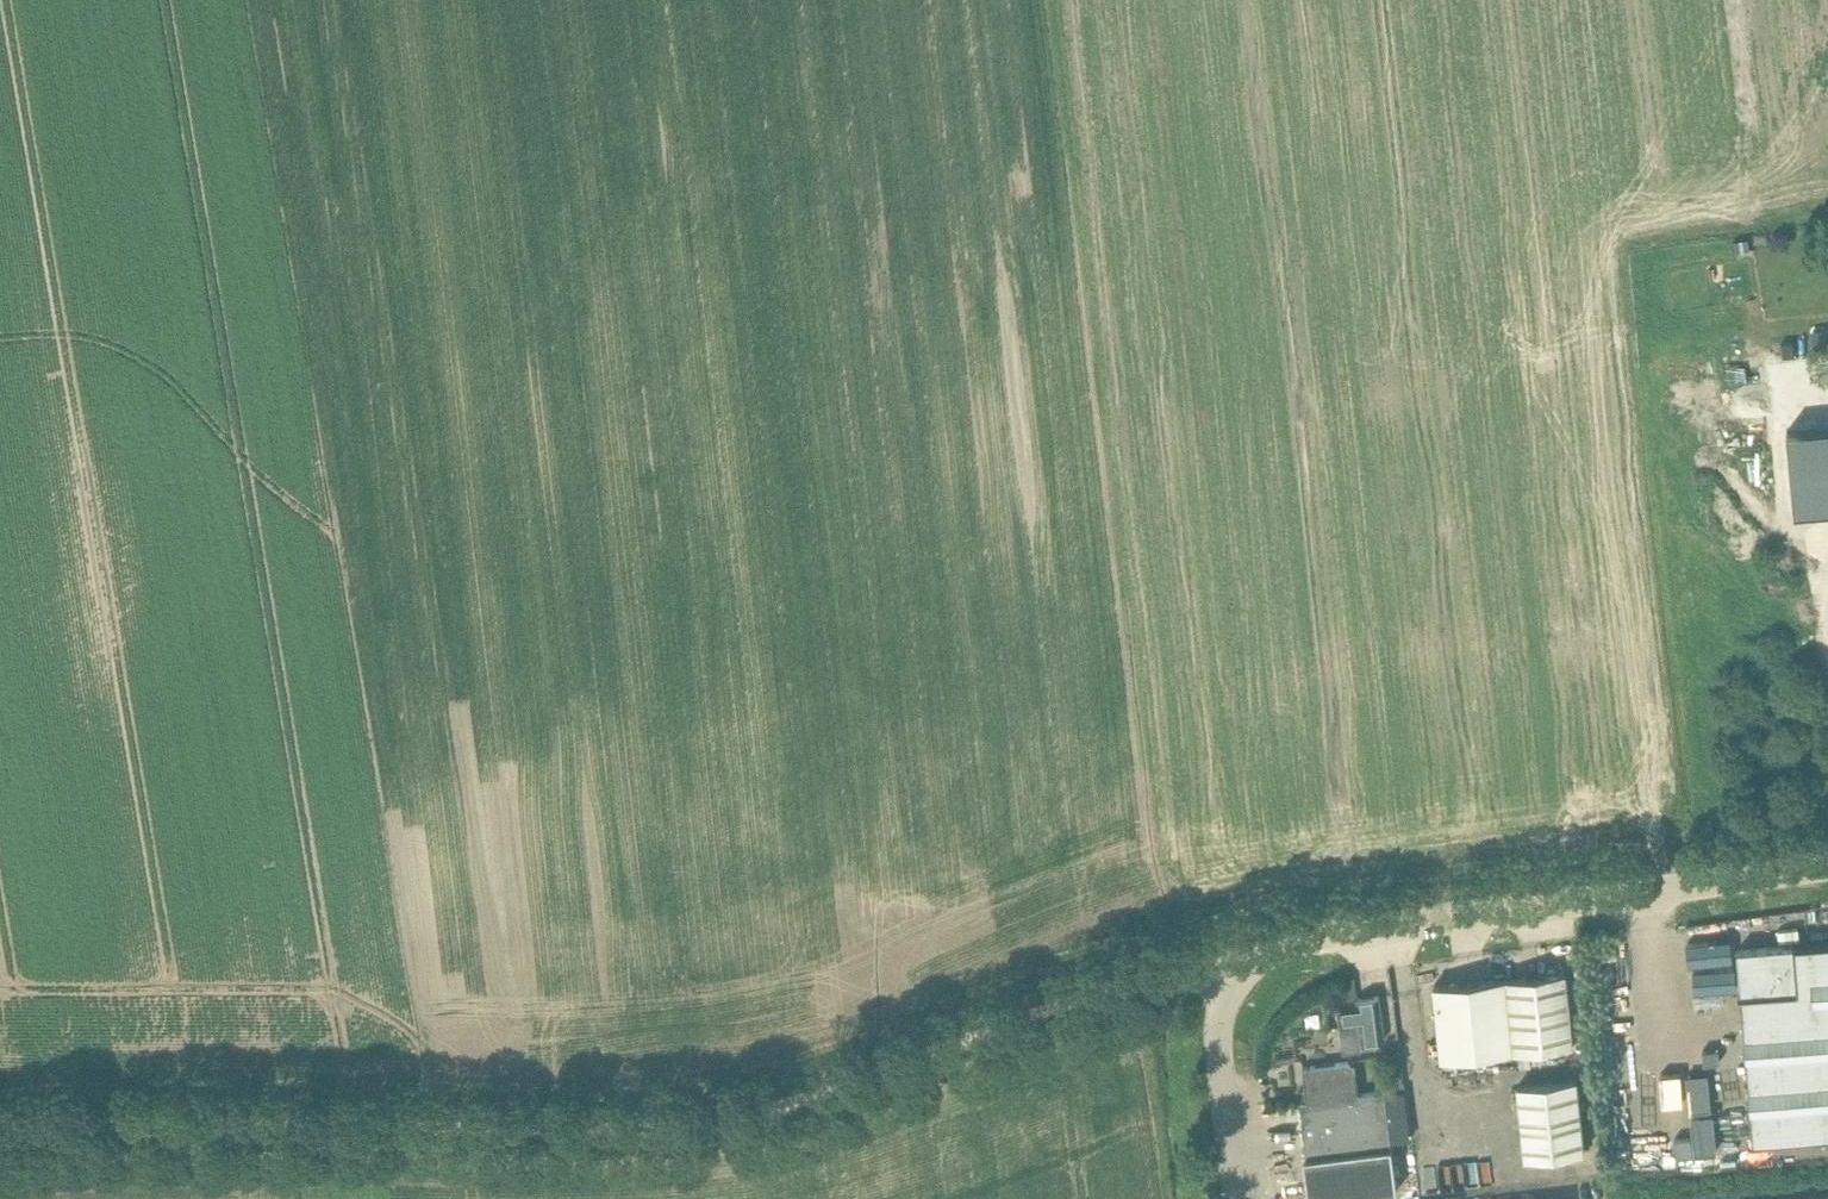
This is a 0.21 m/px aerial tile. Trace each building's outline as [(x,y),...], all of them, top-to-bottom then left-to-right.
[(1787,430),(1795,512),(1827,509),(1827,426),(1787,430)] [(1740,974),(1742,995),(1739,995),(1739,997),(1742,996),(1755,1143),(1827,1137),(1827,942),(1795,945),(1795,943),(1793,943),(1794,945),(1738,950),(1740,974)] [(1566,972),(1498,979),(1505,1052),(1573,1045),(1566,972)] [(1505,1052),(1498,979),(1434,986),(1442,1059),(1505,1052)] [(1362,1043),(1385,1040),(1380,997),(1356,1000),(1356,1001),(1337,1004),(1340,1027),(1359,1025),(1362,1043)] [(1397,1191),(1388,1114),(1385,1091),(1359,1094),(1356,1067),(1348,1062),(1303,1067),(1307,1100),(1300,1101),(1307,1157),(1305,1158),(1310,1198),(1336,1198),(1397,1191)] [(1525,1158),(1584,1152),(1577,1079),(1518,1085),(1525,1158)]
